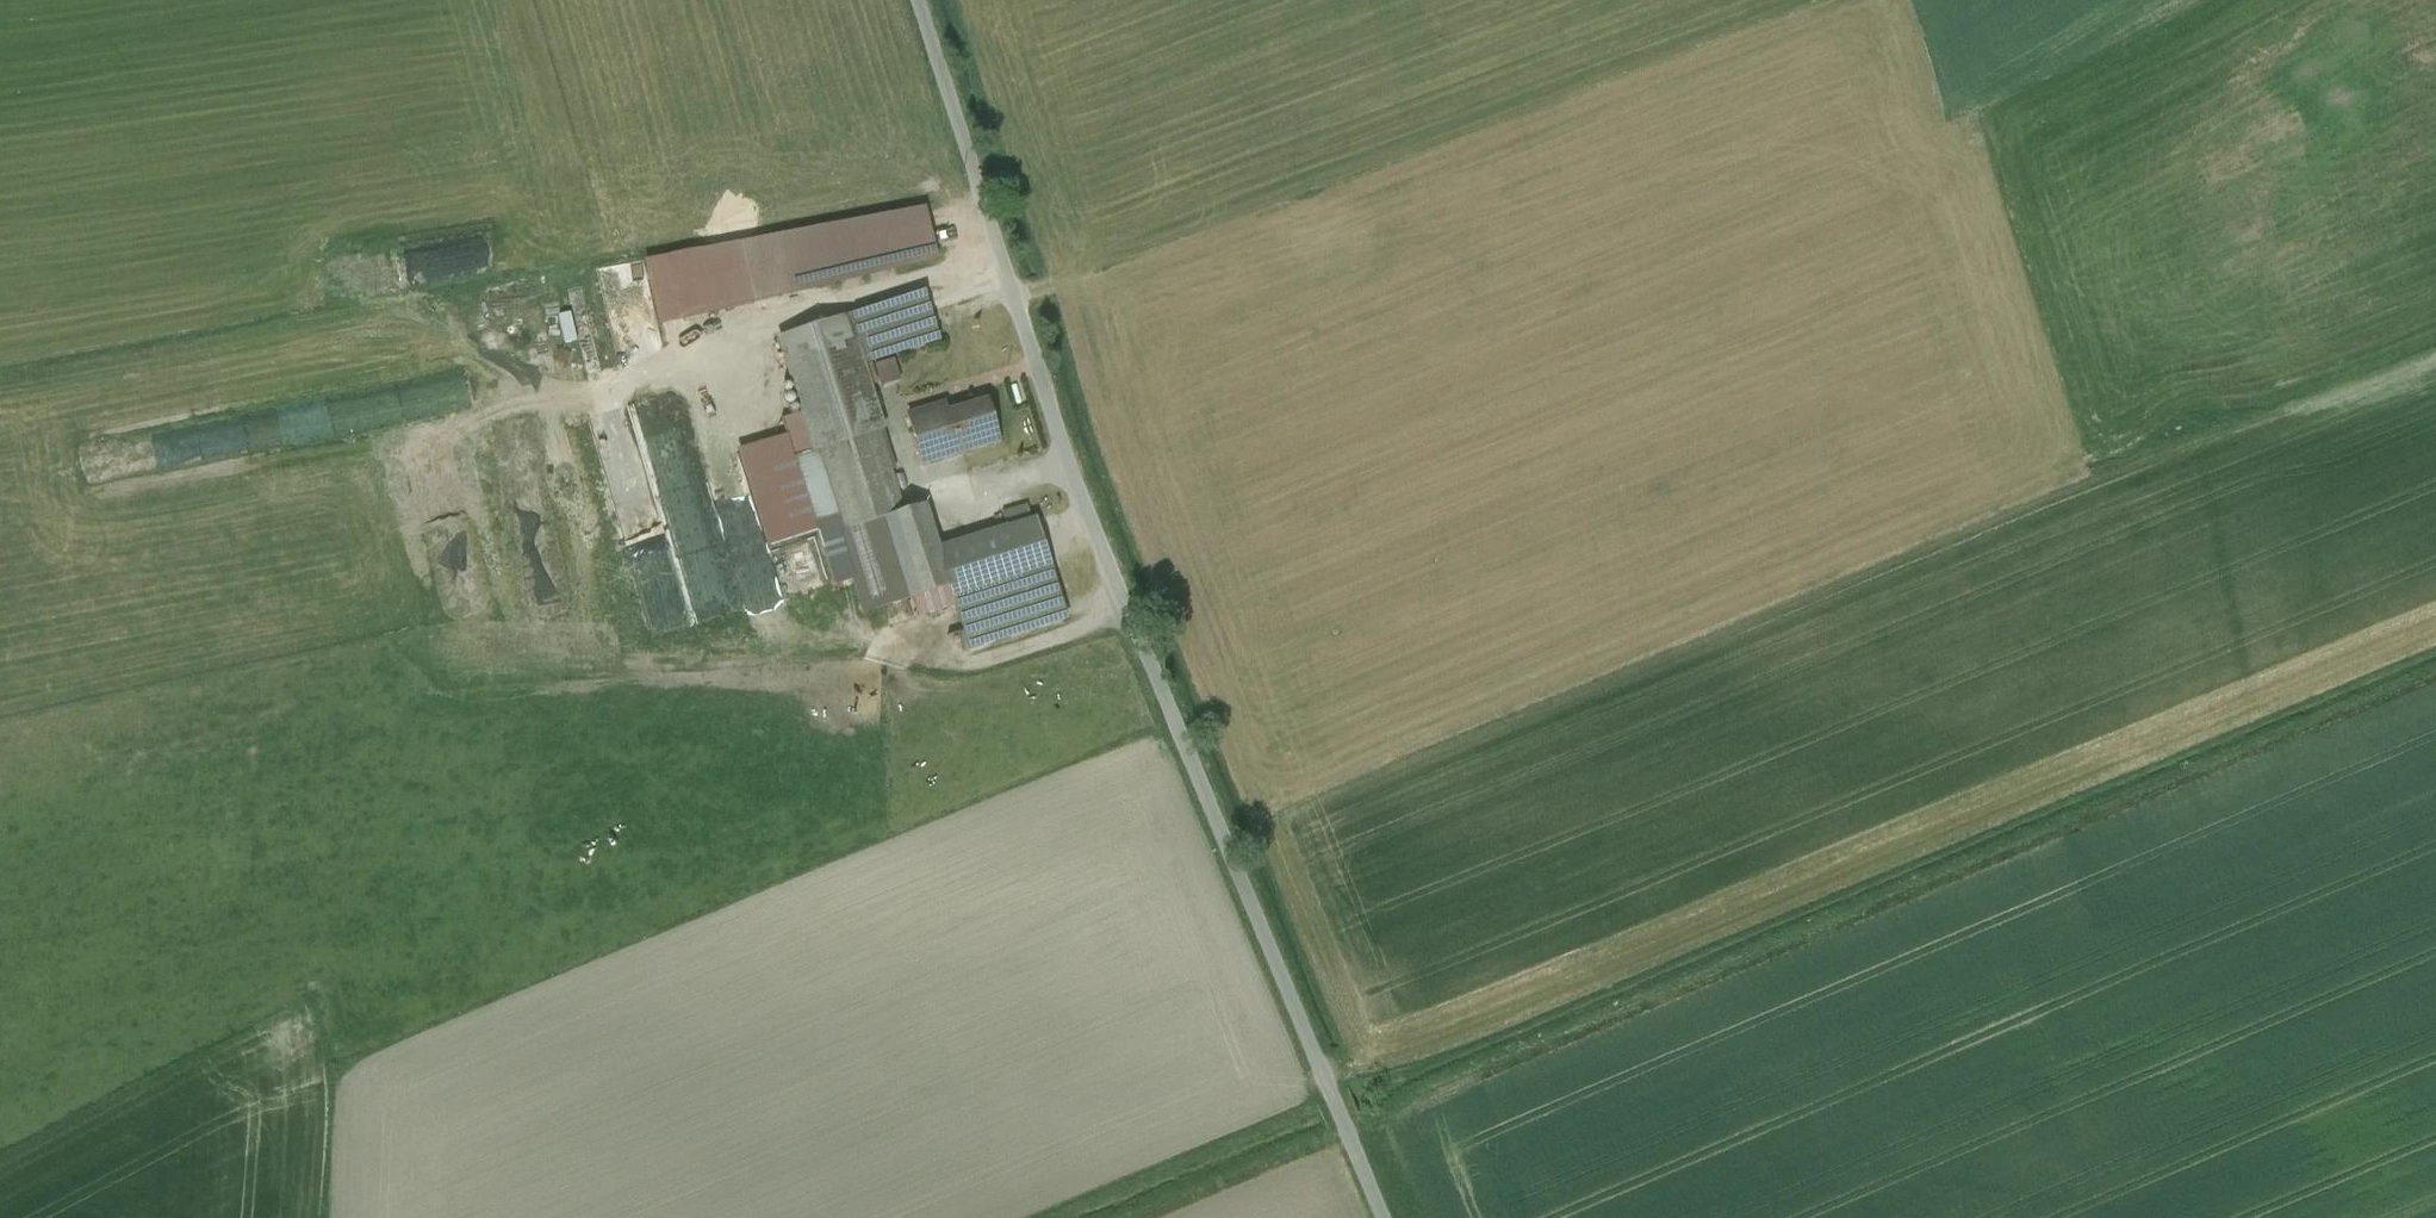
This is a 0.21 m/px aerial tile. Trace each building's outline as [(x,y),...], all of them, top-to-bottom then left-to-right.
[(642,256),(653,318),(935,266),(924,204),(642,256)] [(848,317),(779,338),(815,450),(820,449),(819,447),(879,429),(879,431),(883,430),(862,363),(938,339),(924,293),(848,317)] [(564,342),(577,340),(573,310),(560,313),(564,342)] [(884,384),(902,378),(894,357),(876,363),(884,384)] [(985,402),(948,412),(946,405),(905,416),(918,464),(996,443),(985,402)] [(879,429),(819,447),(820,449),(839,515),(844,530),(855,526),(887,516),(886,516),(904,510),(879,431),(879,429)] [(815,450),(794,456),(815,523),(839,515),(820,449),(815,450)] [(904,510),(886,516),(887,516),(905,574),(944,562),(939,548),(925,504),(904,510)] [(887,516),(855,526),(881,607),(912,597),(905,574),(887,516)] [(1032,519),(939,548),(944,562),(951,585),(950,586),(964,631),(1059,602),(1049,570),(1032,519)] [(944,562),(905,574),(912,597),(950,586),(951,585),(944,562)]
